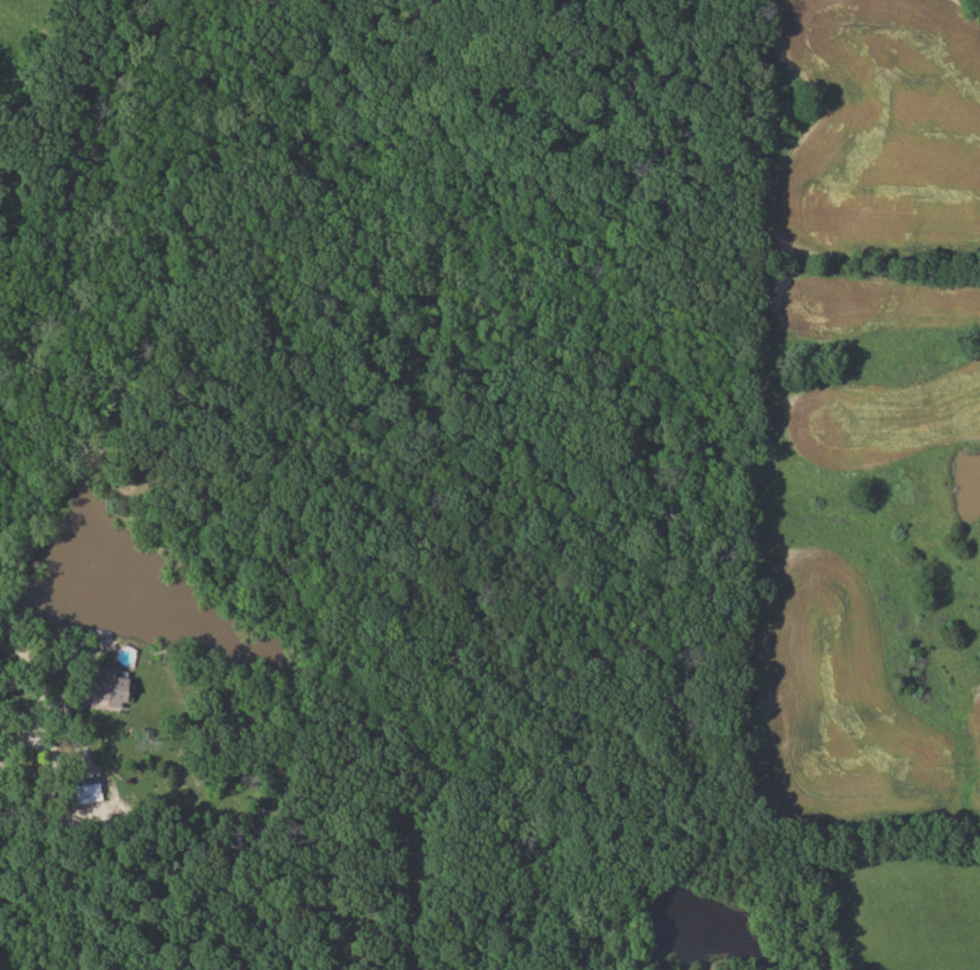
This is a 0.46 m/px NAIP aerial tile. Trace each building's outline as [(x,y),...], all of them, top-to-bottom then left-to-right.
[(119,666),(93,666),(92,699),(136,700),(136,676),(119,676),(119,666)]
